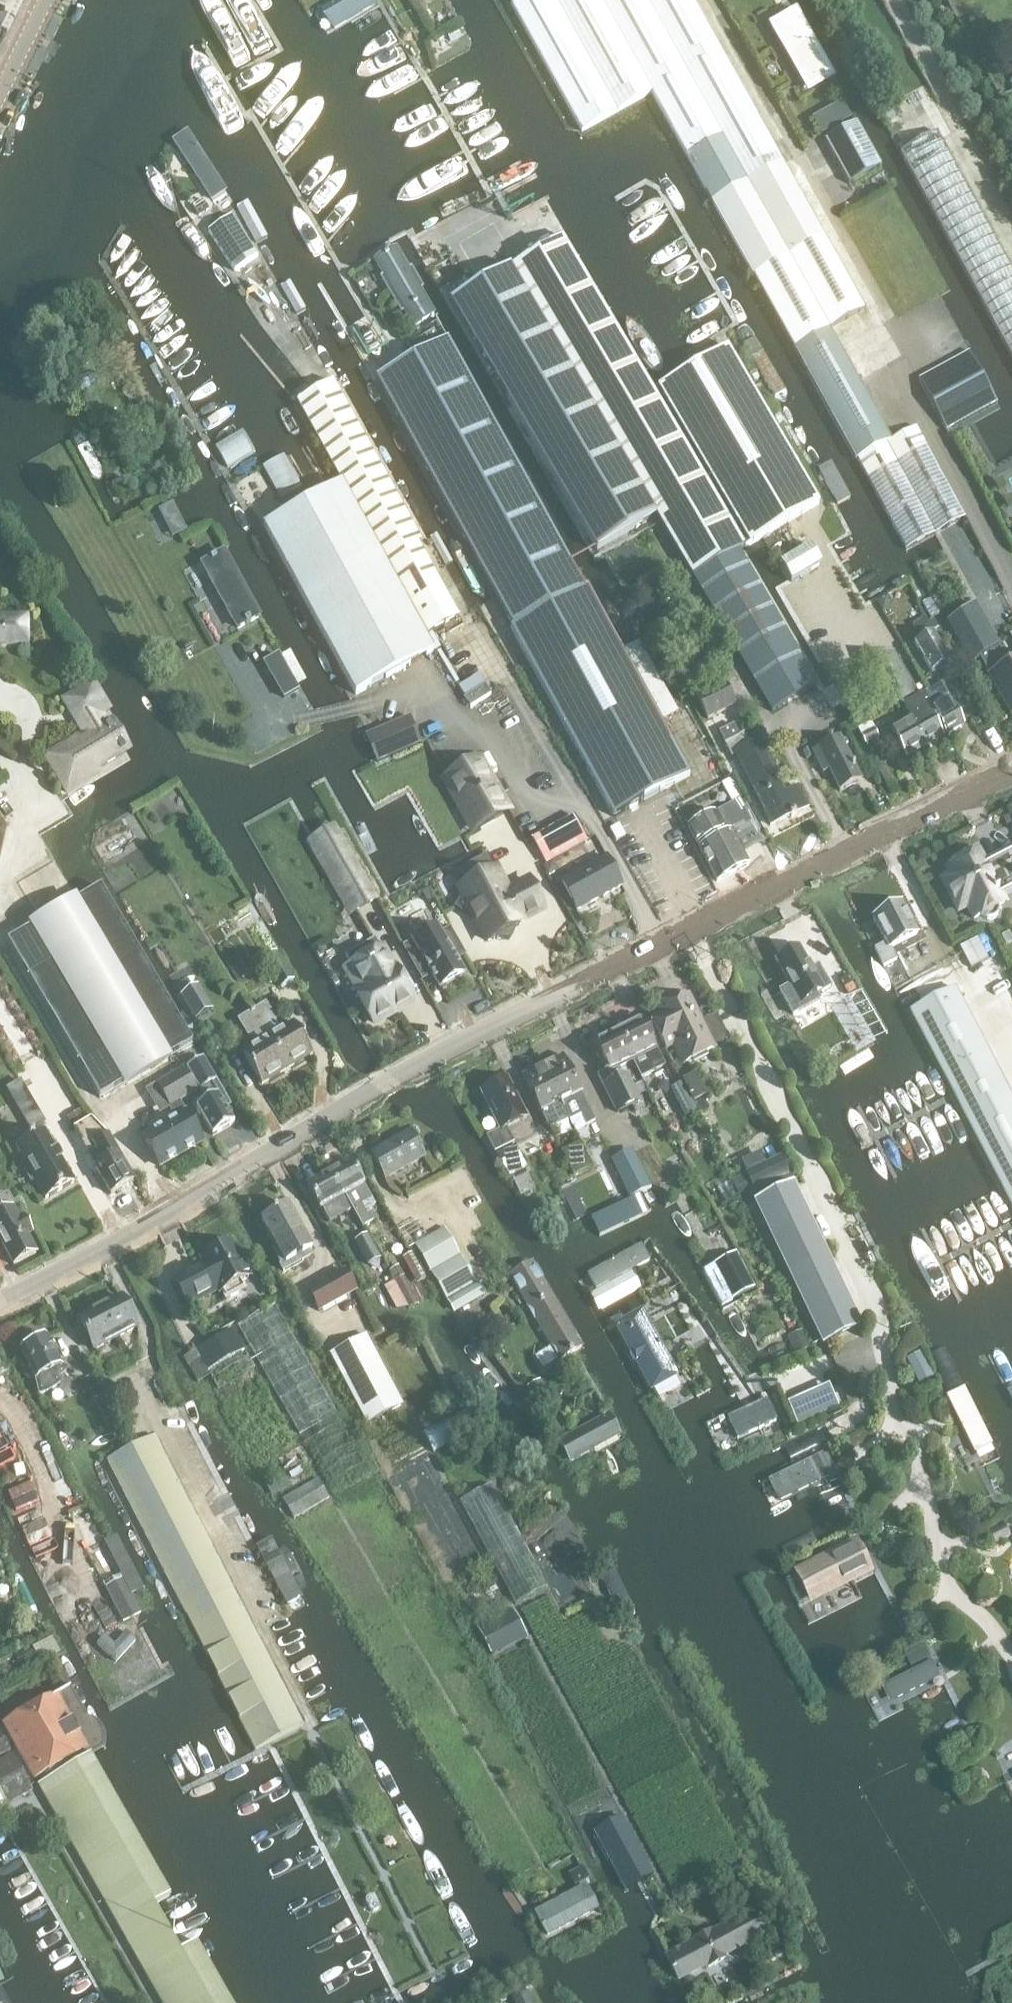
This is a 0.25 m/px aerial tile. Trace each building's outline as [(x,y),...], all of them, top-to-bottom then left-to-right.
[(368,0),(341,0),(320,12),(331,30),(371,5),(368,0)] [(783,162),(693,0),(516,0),(510,3),(581,131),(652,93),(712,202),(748,182),(783,162)] [(771,19),(806,82),(827,70),(792,7),(771,19)] [(842,102),(812,119),(821,136),(852,119),(851,117),(847,110),(843,104),(842,102)] [(881,165),(857,122),(824,140),(849,184),(864,175),(881,165)] [(186,132),(173,141),(211,199),(225,190),(186,132)] [(939,138),(937,133),(901,152),(904,157),(969,278),(1011,357),(1011,271),(1011,269),(939,138)] [(783,162),(748,182),(830,329),(864,309),(783,162)] [(830,329),(748,182),(712,202),(794,349),(830,329)] [(235,271),(257,257),(231,216),(208,231),(235,271)] [(509,267),(656,516),(692,577),(738,550),(745,546),(564,236),(509,267)] [(433,316),(396,250),(375,262),(412,328),(433,316)] [(656,516),(509,267),(449,301),(596,551),(656,516)] [(717,283),(736,316),(749,309),(730,275),(717,283)] [(700,341),(729,323),(722,312),(693,329),(700,341)] [(584,588),(448,339),(447,340),(440,327),(403,347),(410,360),(376,378),(384,393),(512,627),(584,588)] [(892,440),(859,381),(830,329),(794,349),(855,460),(857,460),(892,440)] [(819,504),(727,347),(659,387),(751,544),(819,504)] [(997,403),(969,351),(918,379),(946,430),(996,403),(997,403)] [(341,483),(425,637),(459,619),(418,544),(421,542),(333,382),(297,402),(342,482),(341,483)] [(785,416),(803,447),(816,439),(798,408),(785,416)] [(857,460),(931,596),(945,622),(948,620),(971,608),(1004,589),(916,426),(892,440),(857,460)] [(214,447),(227,468),(255,452),(243,431),(214,447)] [(262,467),(281,500),(302,488),(284,455),(262,467)] [(432,652),(425,637),(341,483),(264,527),(355,694),(432,652)] [(821,565),(810,546),(780,564),(791,582),(821,565)] [(692,577),(771,712),(817,685),(738,550),(692,577)] [(223,554),(202,566),(238,628),(259,616),(223,554)] [(584,588),(512,627),(511,628),(613,817),(690,776),(586,587),(584,588)] [(971,608),(948,620),(960,643),(970,660),(994,647),(989,641),(971,608)] [(27,643),(26,617),(0,617),(0,643),(27,643)] [(920,639),(914,643),(931,672),(948,663),(932,633),(937,630),(932,620),(928,623),(924,617),(912,624),(920,639)] [(887,711),(918,694),(894,652),(863,670),(887,711)] [(277,656),(264,664),(284,699),(297,691),(298,690),(278,655),(277,656)] [(990,672),(1011,710),(1011,659),(990,672)] [(482,672),(460,683),(472,704),(493,693),(482,672)] [(707,720),(736,705),(723,680),(694,696),(707,720)] [(108,723),(107,723),(102,714),(110,710),(93,682),(64,699),(87,737),(82,740),(79,736),(45,757),(67,793),(100,773),(97,770),(126,752),(108,723)] [(928,702),(932,709),(947,734),(963,724),(940,684),(923,693),(928,702)] [(901,706),(905,712),(910,721),(925,746),(942,736),(928,710),(924,704),(928,702),(923,693),(901,706)] [(925,746),(910,721),(905,712),(898,717),(899,720),(890,726),(893,730),(892,731),(907,757),(925,746)] [(365,735),(375,758),(377,762),(421,743),(409,716),(365,735)] [(978,716),(971,720),(977,729),(983,725),(978,716)] [(866,743),(879,737),(870,719),(857,726),(866,743)] [(731,758),(736,756),(771,826),(807,807),(796,786),(786,792),(759,740),(749,745),(744,734),(739,735),(734,725),(719,732),(731,758)] [(824,773),(829,770),(840,792),(861,781),(839,737),(813,751),(824,773)] [(475,832),(509,813),(479,760),(445,779),(475,832)] [(750,845),(740,826),(749,821),(737,799),(688,825),(717,881),(748,864),(741,851),(750,845)] [(547,864),(588,841),(574,816),(533,839),(547,864)] [(1011,880),(1011,862),(1007,851),(1003,853),(1004,854),(984,865),(980,858),(965,866),(963,862),(948,870),(952,876),(943,881),(958,911),(967,907),(974,919),(981,916),(981,917),(982,918),(983,919),(985,920),(986,920),(988,921),(990,921),(992,920),(994,919),(996,918),(997,917),(997,916),(998,915),(998,914),(998,913),(998,912),(998,910),(998,909),(997,907),(1004,904),(996,888),(1011,880)] [(606,857),(561,881),(577,910),(621,886),(606,857)] [(355,865),(334,877),(354,912),(375,900),(355,865)] [(521,921),(543,909),(529,883),(507,895),(494,872),(460,890),(464,897),(462,898),(457,910),(474,917),(477,915),(491,941),(499,937),(500,939),(512,942),(515,931),(514,929),(522,924),(521,921)] [(100,1098),(193,1043),(101,888),(8,942),(100,1098)] [(429,892),(423,896),(429,906),(436,902),(429,892)] [(873,918),(886,944),(874,949),(883,967),(896,960),(891,949),(918,936),(902,904),(873,918)] [(453,958),(463,952),(450,929),(440,935),(436,929),(403,948),(419,977),(430,971),(440,989),(463,976),(453,958)] [(972,975),(994,964),(981,938),(958,948),(972,975)] [(356,993),(373,1023),(413,1001),(396,971),(394,972),(375,939),(345,956),(364,989),(356,993)] [(794,990),(815,978),(798,948),(776,960),(789,984),(779,991),(788,1007),(800,1000),(794,990)] [(280,988),(294,980),(281,958),(267,967),(280,988)] [(196,1020),(212,1011),(197,986),(181,995),(196,1020)] [(952,1092),(997,1068),(955,988),(911,1010),(952,1092)] [(856,1048),(866,1042),(873,1038),(862,1019),(871,1014),(857,989),(841,997),(830,1003),(856,1048)] [(650,1016),(666,1051),(672,1048),(681,1067),(715,1050),(688,995),(655,1010),(656,1013),(650,1016)] [(251,1012),(287,1070),(312,1054),(293,1022),(280,1030),(275,1022),(277,1021),(266,1003),(251,1012)] [(242,1054),(261,1085),(287,1070),(251,1012),(237,1020),(249,1038),(250,1037),(255,1045),(242,1054)] [(617,1032),(633,1063),(641,1080),(667,1068),(658,1050),(656,1051),(641,1020),(634,1024),(633,1022),(616,1030),(617,1032)] [(641,1101),(628,1074),(621,1077),(618,1071),(633,1063),(617,1032),(616,1030),(600,1038),(601,1040),(593,1044),(607,1071),(599,1075),(617,1113),(641,1101)] [(206,1102),(196,1108),(200,1115),(201,1115),(203,1119),(213,1136),(215,1134),(217,1133),(217,1134),(234,1123),(226,1109),(231,1106),(203,1058),(186,1068),(206,1102)] [(543,1068),(562,1105),(570,1121),(581,1116),(586,1127),(595,1123),(563,1058),(543,1068)] [(562,1105),(543,1068),(523,1078),(542,1115),(547,1126),(556,1121),(551,1111),(562,1105)] [(184,1069),(157,1085),(170,1107),(174,1117),(184,1111),(178,1102),(197,1091),(184,1069)] [(692,1102),(703,1097),(707,1095),(696,1074),(682,1080),(692,1102)] [(508,1080),(481,1092),(499,1130),(486,1137),(495,1153),(515,1143),(507,1129),(527,1119),(508,1080)] [(21,1081),(6,1089),(31,1132),(45,1124),(21,1081)] [(682,1084),(671,1090),(685,1117),(696,1112),(682,1084)] [(1011,1095),(965,1119),(1011,1209),(1011,1096),(1011,1095)] [(705,1099),(697,1103),(702,1114),(711,1110),(705,1099)] [(81,1110),(66,1119),(70,1126),(85,1117),(81,1110)] [(202,1142),(184,1111),(174,1117),(142,1135),(160,1166),(202,1142)] [(386,1181),(425,1158),(410,1131),(371,1153),(386,1181)] [(56,1193),(63,1189),(63,1190),(70,1186),(70,1185),(74,1182),(73,1181),(73,1182),(60,1161),(61,1160),(60,1159),(60,1160),(56,1153),(57,1153),(56,1152),(55,1152),(45,1134),(44,1133),(16,1149),(17,1150),(26,1165),(22,1167),(31,1183),(35,1181),(45,1198),(44,1198),(45,1199),(49,1197),(49,1198),(56,1194),(56,1193)] [(134,1181),(117,1153),(108,1138),(95,1145),(104,1161),(95,1167),(111,1194),(134,1181)] [(562,1153),(573,1177),(592,1168),(580,1144),(562,1153)] [(508,1180),(528,1170),(516,1146),(496,1156),(508,1180)] [(792,1174),(783,1156),(746,1173),(755,1191),(792,1174)] [(343,1199),(344,1199),(345,1198),(362,1229),(374,1222),(368,1211),(365,1213),(362,1207),(372,1201),(351,1161),(329,1173),(343,1199)] [(642,1170),(621,1181),(629,1199),(651,1188),(642,1170)] [(343,1199),(329,1173),(307,1185),(321,1212),(335,1204),(343,1217),(350,1213),(342,1200),(343,1199)] [(571,1185),(559,1191),(574,1221),(587,1215),(571,1185)] [(823,1346),(860,1328),(792,1187),(755,1204),(823,1346)] [(26,1236),(32,1233),(24,1218),(15,1223),(9,1212),(15,1209),(6,1193),(0,1196),(0,1210),(3,1215),(0,1216),(0,1239),(14,1266),(36,1254),(26,1236)] [(260,1220),(277,1250),(291,1242),(300,1257),(312,1250),(304,1235),(287,1205),(260,1220)] [(414,1245),(442,1293),(447,1300),(477,1283),(444,1227),(427,1237),(417,1220),(397,1231),(409,1249),(414,1245)] [(381,1258),(368,1234),(367,1234),(354,1241),(367,1266),(381,1258)] [(249,1279),(230,1244),(203,1257),(206,1264),(176,1281),(189,1308),(217,1293),(218,1295),(222,1294),(225,1301),(247,1289),(243,1282),(249,1279)] [(754,1289),(736,1254),(714,1265),(732,1300),(754,1289)] [(425,1279),(412,1255),(403,1260),(417,1284),(425,1279)] [(598,1273),(606,1286),(606,1287),(632,1272),(625,1258),(598,1273)] [(532,1264),(511,1277),(560,1360),(581,1348),(532,1264)] [(399,1265),(388,1271),(394,1281),(404,1275),(405,1275),(399,1265)] [(345,1269),(344,1269),(306,1291),(318,1313),(357,1291),(345,1269)] [(404,1275),(394,1281),(408,1307),(419,1303),(418,1302),(405,1278),(404,1275)] [(637,1289),(629,1275),(606,1287),(592,1295),(600,1310),(637,1289)] [(394,1281),(384,1286),(396,1309),(407,1307),(408,1307),(394,1281)] [(484,1296),(477,1285),(450,1301),(457,1312),(484,1296)] [(100,1309),(116,1340),(138,1328),(122,1297),(100,1309)] [(333,1495),(371,1473),(274,1305),(237,1326),(333,1495)] [(116,1340),(100,1309),(78,1320),(94,1351),(116,1340)] [(637,1317),(614,1329),(647,1390),(670,1378),(637,1317)] [(195,1349),(207,1371),(244,1349),(232,1328),(195,1349)] [(802,1331),(787,1337),(796,1355),(810,1349),(802,1331)] [(329,1354),(368,1425),(403,1407),(366,1335),(329,1354)] [(67,1370),(61,1367),(45,1337),(21,1349),(37,1379),(39,1395),(43,1394),(49,1391),(54,1388),(57,1386),(59,1384),(60,1383),(57,1379),(67,1370)] [(244,1349),(207,1371),(217,1388),(254,1367),(244,1349)] [(525,1382),(533,1395),(546,1387),(539,1374),(525,1382)] [(829,1389),(788,1409),(798,1428),(840,1410),(829,1389)] [(949,1397),(975,1450),(989,1443),(963,1390),(949,1397)] [(103,1421),(114,1415),(103,1394),(92,1399),(103,1421)] [(706,1427),(714,1445),(778,1417),(769,1397),(706,1427)] [(484,1427),(473,1407),(424,1433),(434,1453),(484,1427)] [(559,1441),(570,1461),(619,1435),(608,1415),(559,1441)] [(106,1460),(255,1751),(303,1725),(154,1435),(106,1460)] [(286,1472),(307,1460),(298,1446),(277,1458),(286,1472)] [(829,1470),(831,1469),(834,1468),(827,1454),(822,1457),(822,1456),(770,1482),(779,1500),(831,1475),(829,1470)] [(293,1519),(329,1498),(317,1478),(282,1498),(293,1519)] [(458,1502),(515,1605),(546,1588),(492,1485),(458,1502)] [(140,1612),(89,1513),(72,1522),(123,1621),(140,1612)] [(271,1539),(256,1547),(287,1604),(302,1596),(271,1539)] [(855,1545),(800,1574),(812,1598),(867,1569),(855,1545)] [(813,1621),(863,1595),(855,1580),(805,1606),(813,1621)] [(491,1656),(527,1637),(511,1609),(476,1627),(491,1656)] [(41,1658),(62,1647),(54,1632),(34,1643),(41,1658)] [(115,1662),(134,1641),(126,1633),(114,1645),(105,1637),(96,1645),(115,1662)] [(939,1677),(931,1663),(888,1685),(896,1699),(939,1677)] [(35,1778),(47,1771),(87,1749),(56,1695),(4,1724),(35,1778)] [(11,1751),(0,1732),(0,1757),(11,1751)] [(34,1790),(13,1753),(0,1761),(0,1810),(34,1790)] [(195,1946),(177,1957),(150,1909),(169,1898),(90,1757),(37,1787),(159,2002),(227,2002),(195,1946)] [(582,1866),(568,1873),(575,1887),(589,1879),(582,1866)] [(597,1910),(585,1886),(535,1913),(547,1936),(597,1910)] [(365,1901),(370,1910),(374,1911),(379,1908),(379,1905),(374,1896),(372,1895),(367,1898),(365,1901)] [(756,1911),(670,1956),(682,1978),(768,1933),(756,1911)] [(0,1989),(0,2002),(17,2002),(8,1985),(0,1989)] [(525,1991),(512,1998),(515,2002),(530,2002),(525,1991)]
